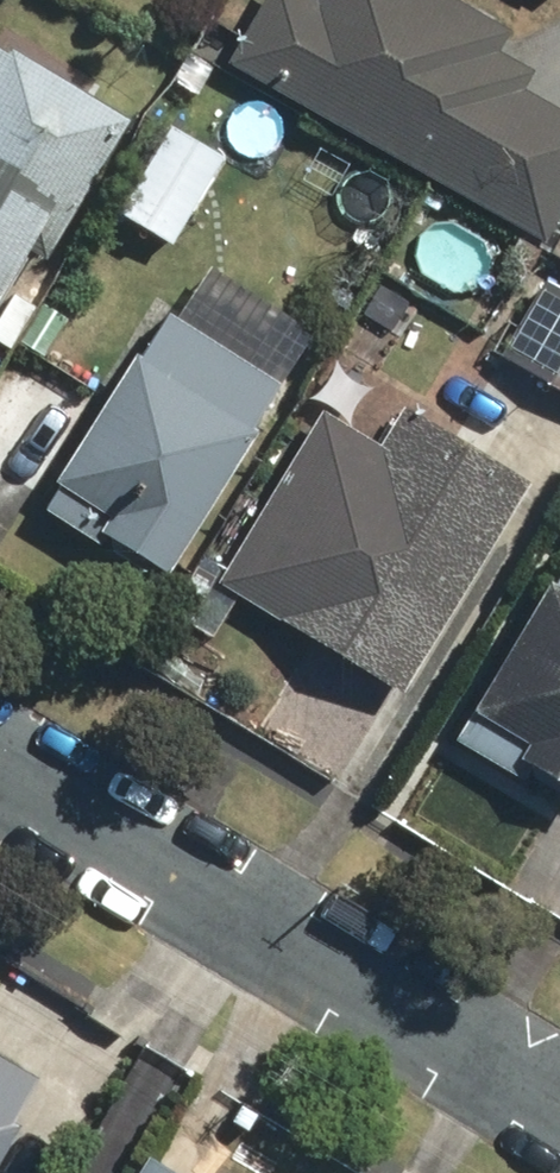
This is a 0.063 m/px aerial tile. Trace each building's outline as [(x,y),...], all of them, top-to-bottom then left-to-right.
[(495,50),(507,29),(455,0),(256,0),(221,62),(540,243),(559,208),(559,112),(519,88),(529,69),(495,50)] [(8,47),(0,59),(0,330),(126,115),(8,47)] [(219,153),(163,123),(114,212),(169,242),(219,153)] [(539,277),(496,354),(559,390),(559,289),(539,277)] [(138,355),(132,351),(36,503),(148,573),(152,565),(167,575),(257,432),(251,428),(278,384),(164,313),(138,355)] [(376,446),(317,410),(213,581),(394,690),(522,479),(401,405),(376,446)] [(450,738),(503,769),(512,754),(559,782),(559,549),(450,738)] [(19,1126),(10,1121),(37,1074),(0,1053),(0,1160),(19,1126)] [(144,1152),(130,1172),(175,1172),(144,1152)]
